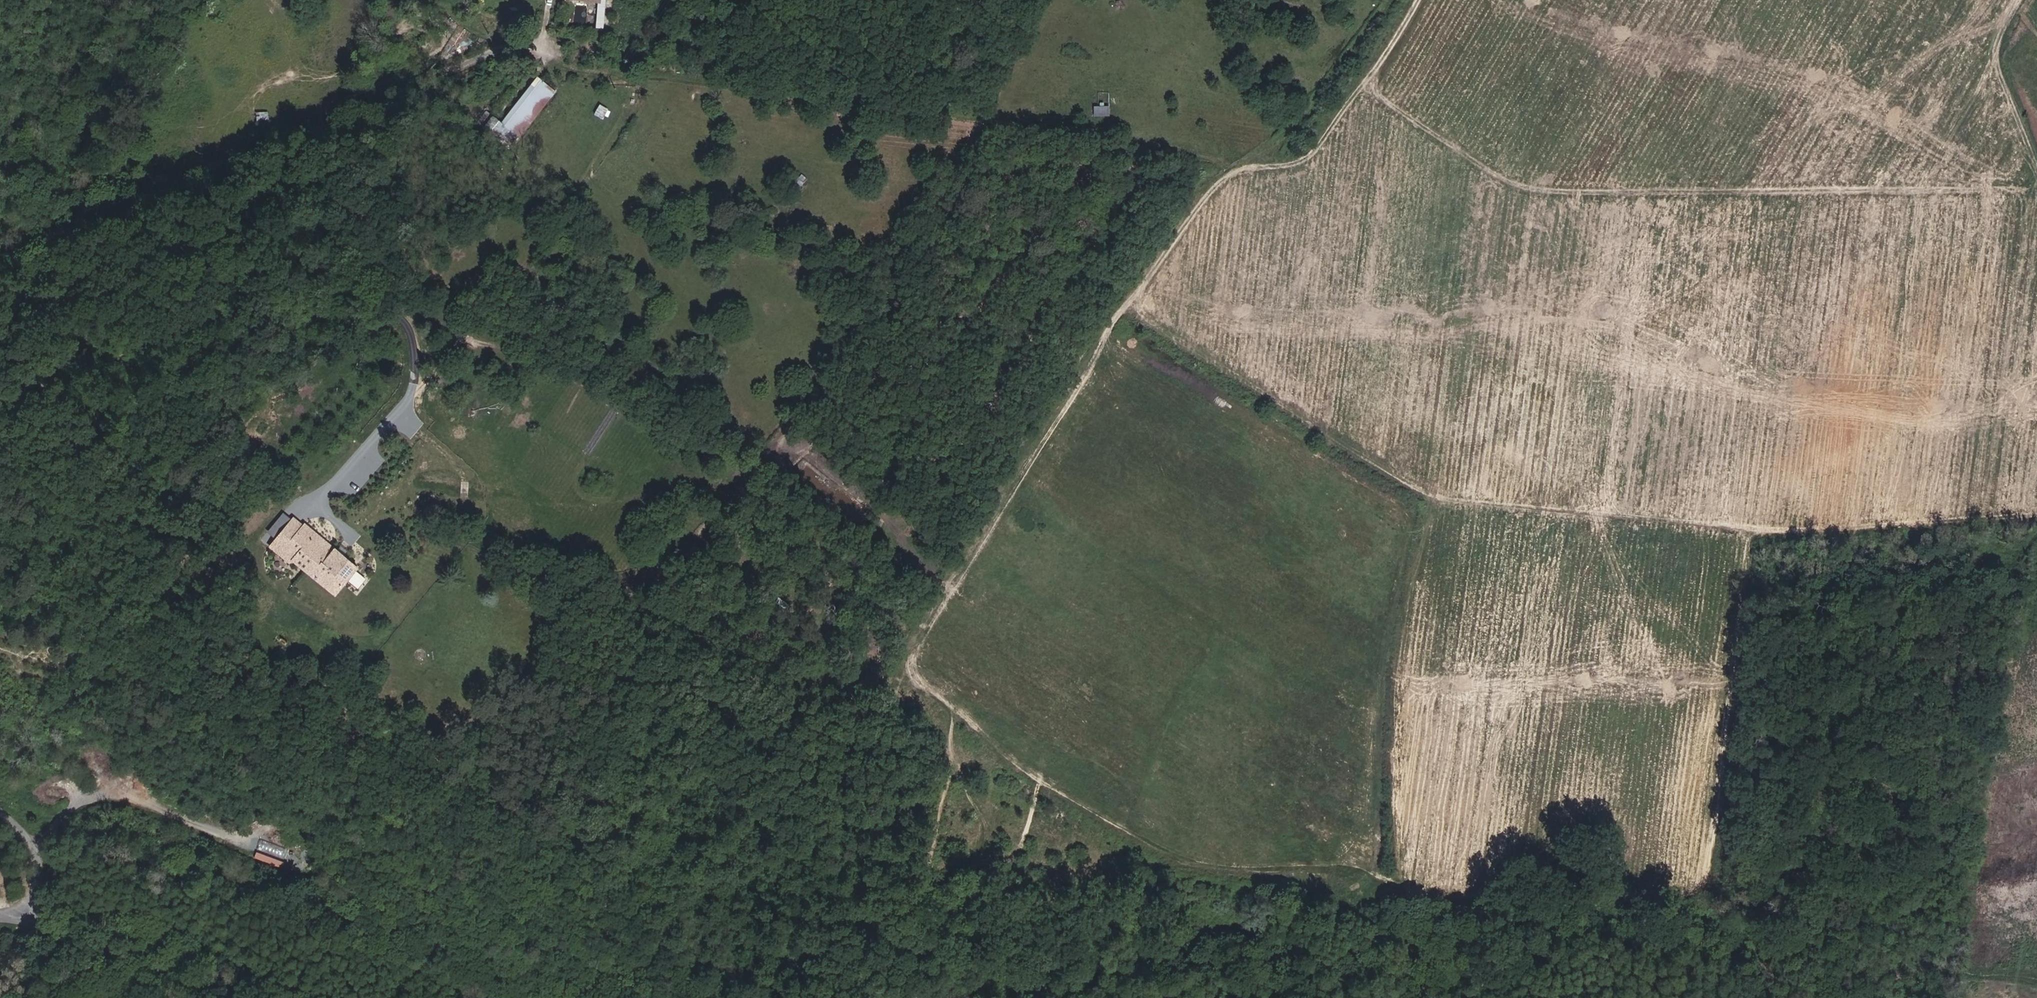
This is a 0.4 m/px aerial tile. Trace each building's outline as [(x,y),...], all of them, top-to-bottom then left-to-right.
[(606,29),(609,0),(566,0),(565,28),(598,36),(599,33),(606,33),(606,29)] [(599,33),(598,36),(612,37),(612,29),(606,29),(606,33),(599,33)] [(492,118),(515,90),(509,86),(503,92),(494,85),(508,66),(495,65),(481,70),(456,104),(487,127),(484,127),(508,146),(553,90),(540,81),(504,127),(492,118)] [(1111,106),(1096,105),(1096,114),(1111,114),(1111,106)] [(355,567),(308,527),(284,554),(333,595),(355,567)]
